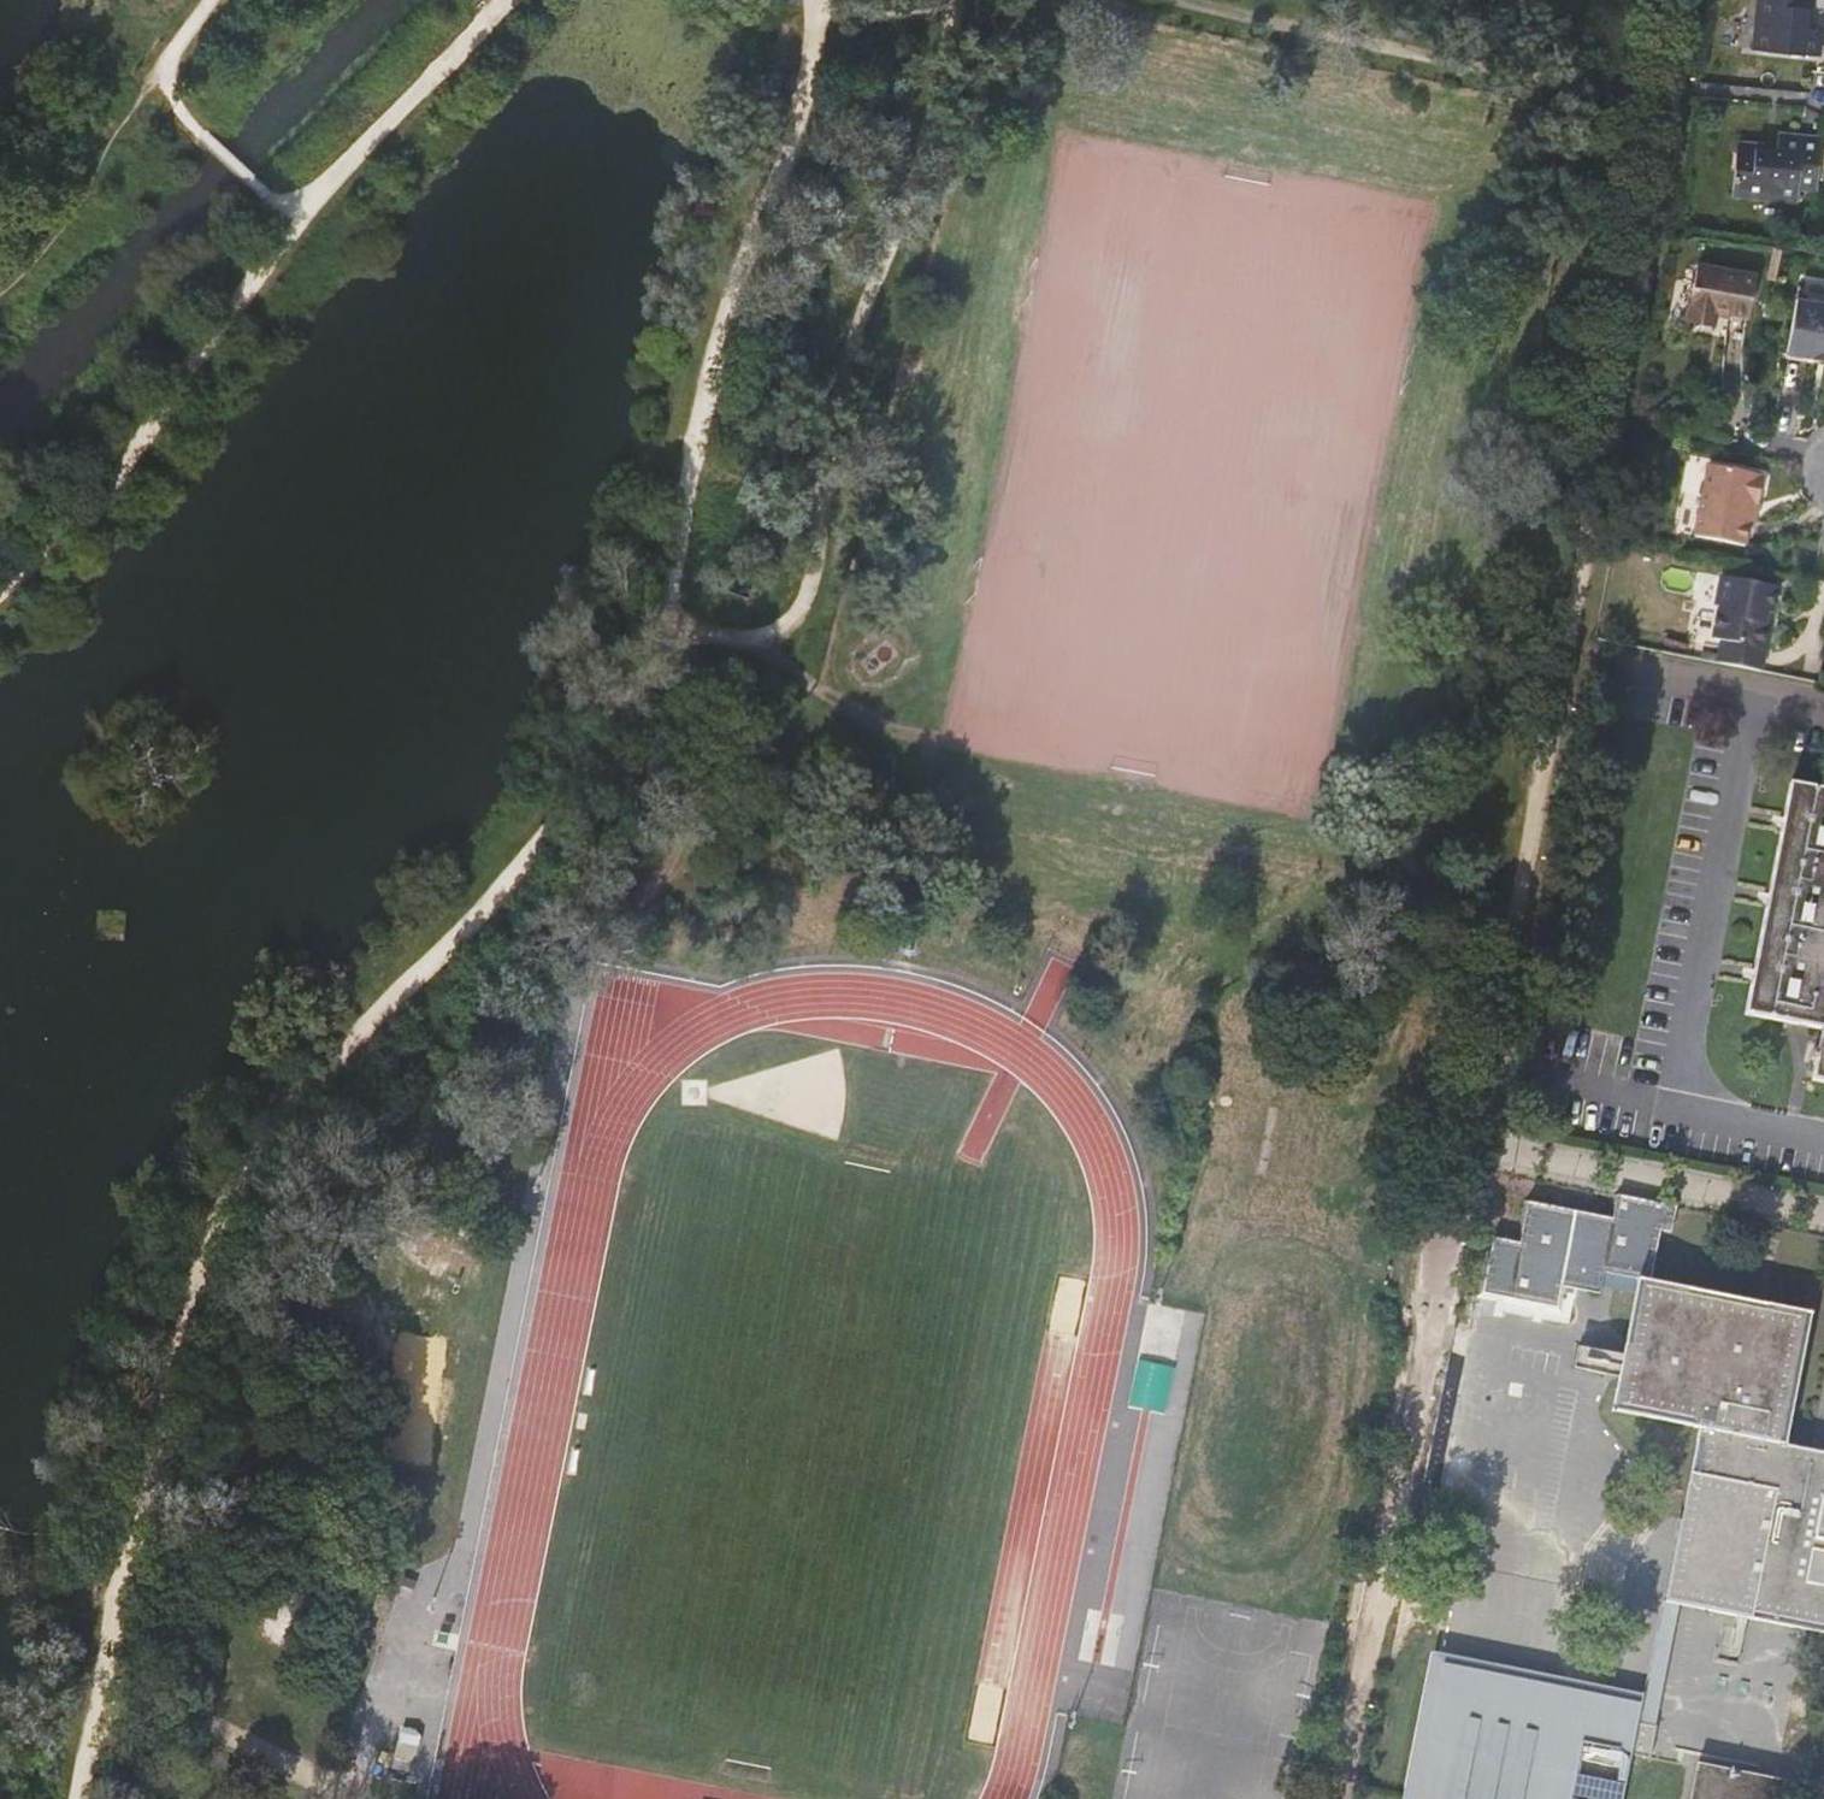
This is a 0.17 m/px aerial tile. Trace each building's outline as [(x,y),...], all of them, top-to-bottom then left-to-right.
[(1810,0),(1756,0),(1752,49),(1816,54),(1819,30),(1807,28),(1810,0)] [(1816,189),(1820,136),(1777,132),(1775,144),(1734,141),(1730,195),(1796,201),(1798,188),(1816,189)] [(1757,277),(1698,265),(1688,314),(1714,320),(1716,311),(1749,317),(1757,277)] [(1796,298),(1785,351),(1823,359),(1823,304),(1796,298)] [(1714,320),(1688,314),(1687,320),(1713,325),(1714,320)] [(1757,475),(1700,464),(1687,535),(1744,546),(1748,522),(1752,502),(1757,504),(1762,479),(1757,477),(1757,475)] [(1754,522),(1757,504),(1752,502),(1748,522),(1754,522)] [(1717,663),(1761,670),(1776,586),(1721,576),(1715,607),(1718,608),(1712,638),(1721,640),(1717,663)] [(1789,784),(1746,1012),(1822,1028),(1813,1078),(1823,1080),(1823,791),(1789,784)] [(1555,1306),(1560,1284),(1600,1293),(1602,1286),(1636,1293),(1633,1300),(1612,1410),(1699,1427),(1665,1601),(1823,1632),(1823,1451),(1785,1444),(1810,1312),(1649,1280),(1660,1228),(1672,1231),(1676,1206),(1616,1194),(1611,1219),(1527,1201),(1519,1242),(1492,1236),(1483,1292),(1555,1306)] [(1740,1657),(1745,1617),(1727,1615),(1722,1655),(1740,1657)] [(1401,1798),(1402,1798),(1416,1798),(1436,1696),(1578,1723),(1580,1708),(1655,1723),(1660,1702),(1429,1657),(1401,1798)] [(1436,1696),(1416,1798),(1621,1798),(1630,1752),(1649,1755),(1655,1723),(1580,1708),(1578,1723),(1436,1696)] [(416,1729),(402,1727),(395,1757),(409,1760),(417,1755),(422,1737),(416,1729)] [(1689,1798),(1779,1798),(1782,1780),(1696,1762),(1689,1798)]
